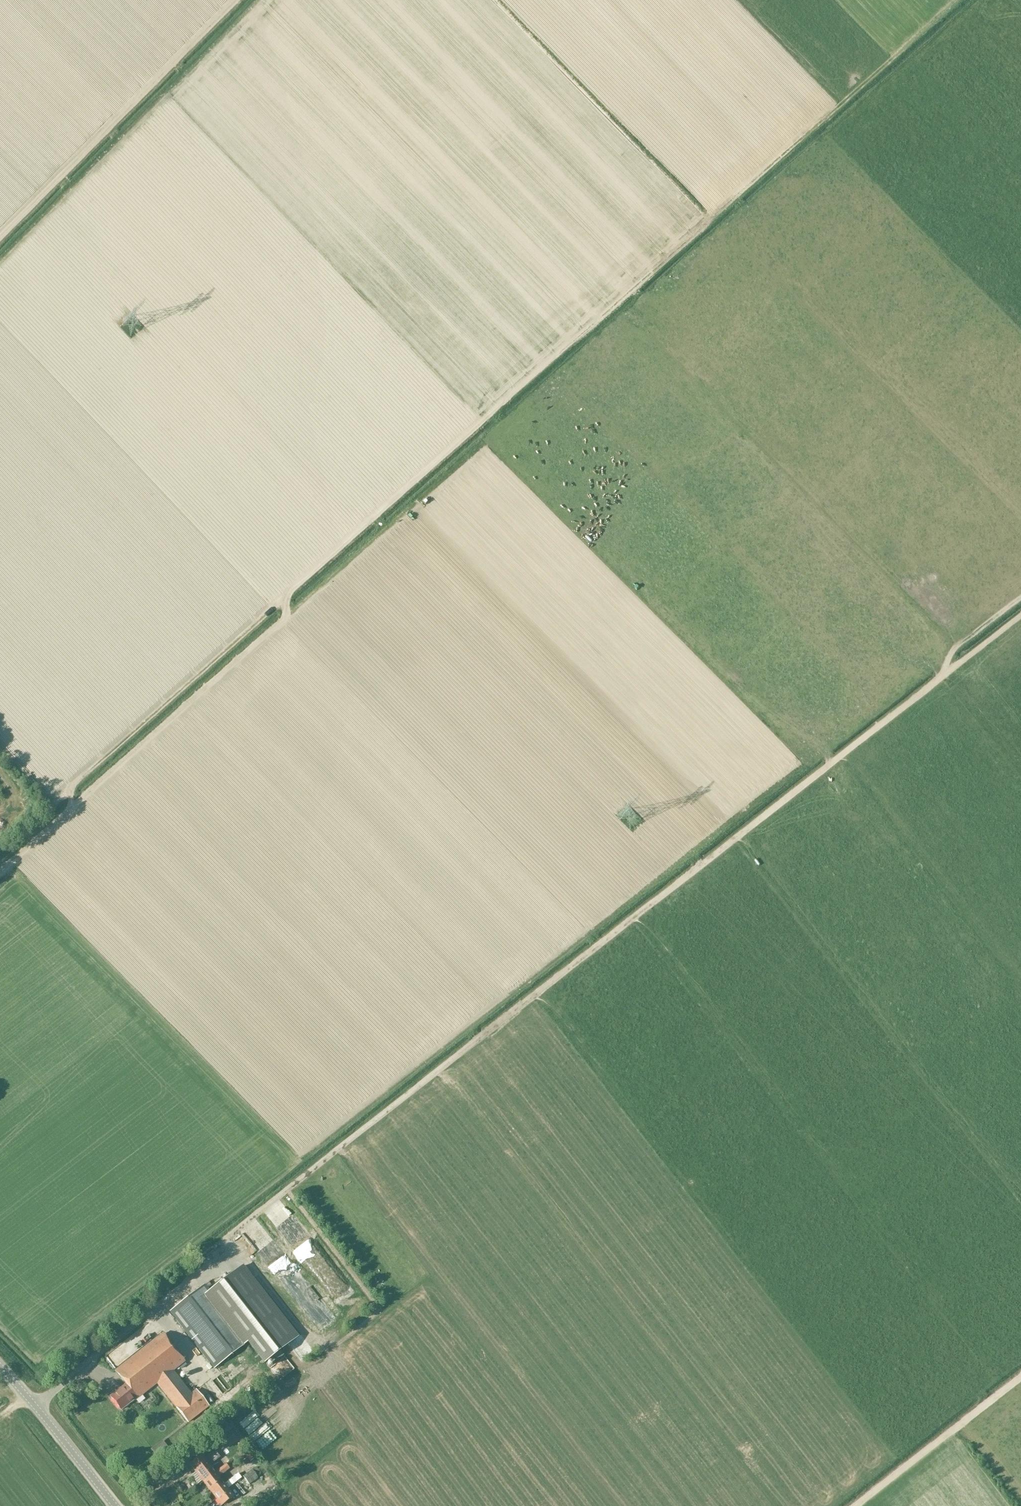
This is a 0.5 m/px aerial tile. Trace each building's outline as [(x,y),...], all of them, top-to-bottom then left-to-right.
[(242,1266),(210,1291),(249,1341),(265,1362),(273,1356),(277,1360),(284,1355),(280,1350),(297,1338),(242,1266)] [(214,1368),(249,1341),(210,1291),(205,1284),(170,1311),(214,1368)] [(209,1406),(196,1390),(191,1394),(173,1370),(185,1361),(163,1334),(115,1371),(126,1385),(111,1397),(121,1410),(134,1399),(135,1400),(157,1383),(188,1422),(209,1406)] [(217,1443),(222,1450),(236,1439),(231,1432),(217,1443)] [(248,1448),(243,1452),(250,1462),(255,1458),(248,1448)] [(203,1482),(215,1473),(209,1465),(220,1457),(214,1451),(204,1459),(202,1456),(202,1455),(189,1465),(190,1465),(194,1470),(194,1471),(195,1471),(203,1482)] [(212,1494),(224,1484),(218,1477),(229,1469),(225,1465),(215,1473),(203,1482),(212,1494)] [(251,1470),(243,1477),(249,1485),(257,1478),(251,1470)] [(212,1494),(221,1505),(233,1496),(233,1495),(227,1488),(241,1478),(237,1474),(224,1484),(212,1494)]
